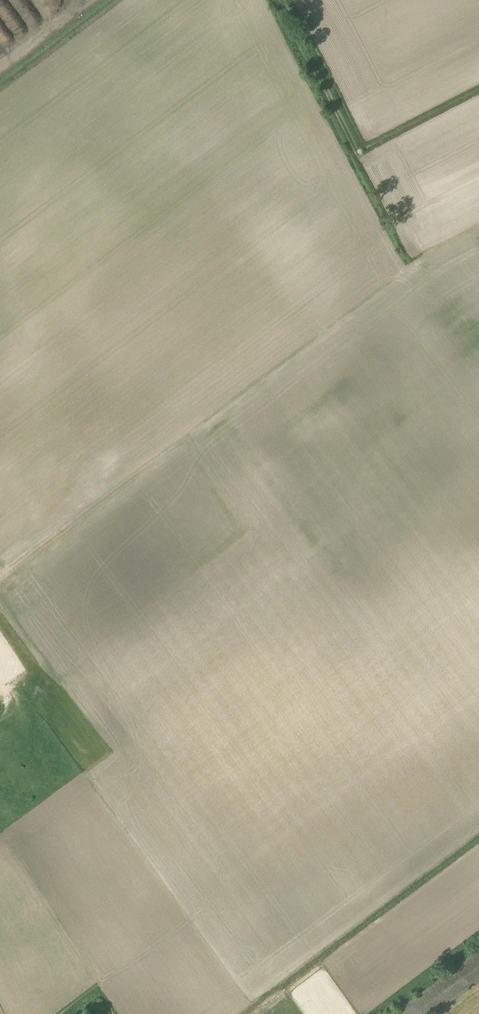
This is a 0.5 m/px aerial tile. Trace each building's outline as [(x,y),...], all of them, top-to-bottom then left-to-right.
[(0,669),(0,695),(12,691),(3,668),(0,669)]
